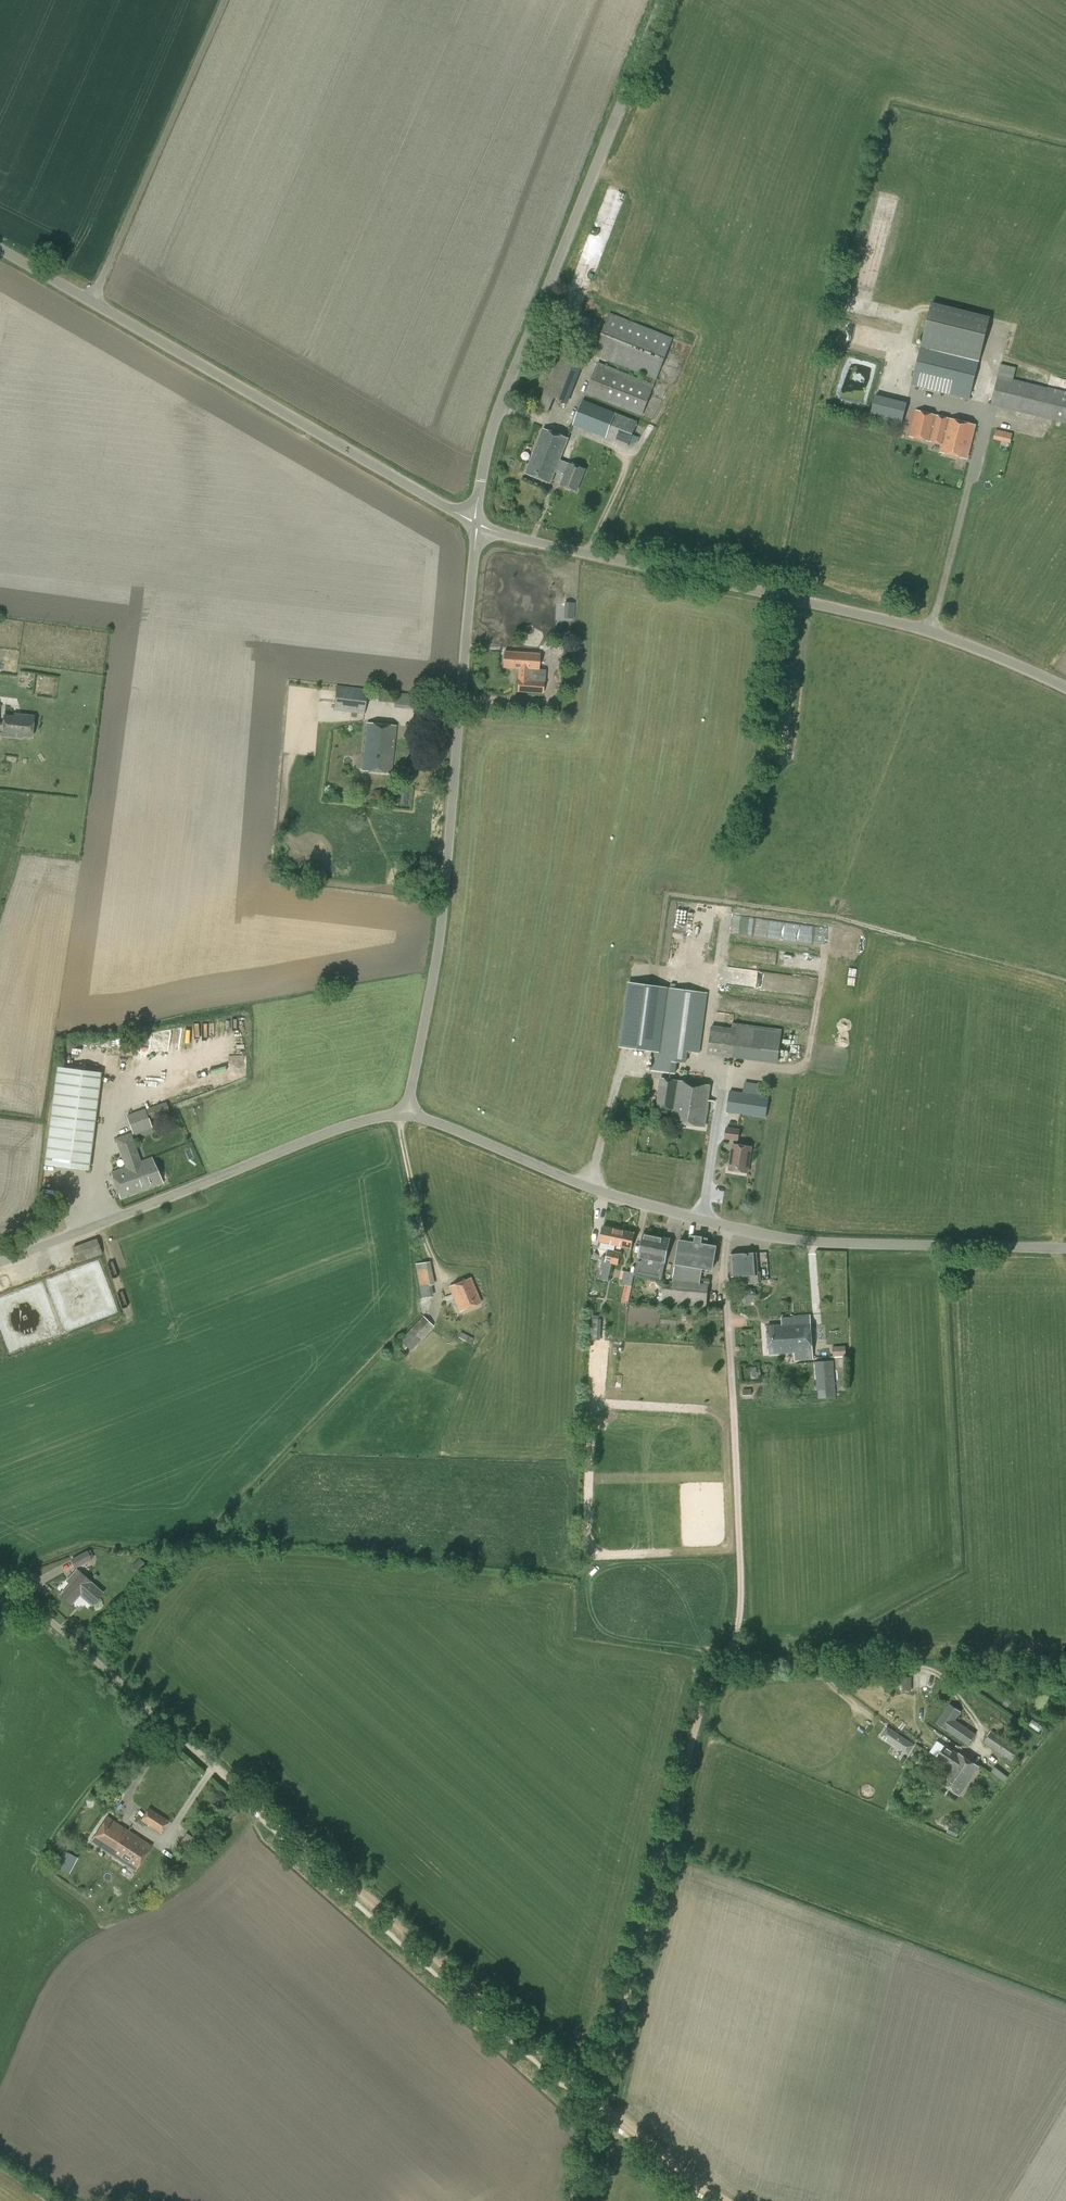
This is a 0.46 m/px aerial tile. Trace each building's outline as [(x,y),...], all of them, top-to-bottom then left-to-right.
[(970,400),(981,354),(990,318),(931,303),(922,339),(911,385),(970,400)] [(657,379),(673,338),(673,337),(610,312),(593,354),(657,379)] [(568,404),(583,367),(557,357),(537,408),(549,413),(554,398),(568,404)] [(642,416),(655,385),(598,362),(586,394),(642,416)] [(1014,379),(1016,368),(1001,364),(991,405),(1065,424),(1065,392),(1014,379)] [(872,395),(868,416),(903,422),(907,401),(872,395)] [(628,447),(638,421),(583,399),(573,425),(628,447)] [(967,459),(976,425),(916,410),(909,436),(942,444),(940,452),(967,459)] [(1010,443),(1013,433),(995,428),(993,438),(1010,443)] [(543,429),(526,473),(551,483),(556,471),(560,460),(568,439),(543,429)] [(585,470),(560,460),(556,471),(565,475),(561,485),(577,491),(585,470)] [(539,653),(504,651),(503,668),(519,669),(517,691),(542,693),(543,682),(545,682),(545,670),(538,670),(539,653)] [(333,711),(364,714),(367,689),(336,686),(333,711)] [(422,711),(422,696),(395,692),(394,708),(422,711)] [(32,738),(34,715),(23,713),(22,716),(4,714),(3,722),(0,722),(0,735),(1,735),(22,737),(23,737),(32,738)] [(366,723),(362,771),(391,773),(396,726),(366,723)] [(755,934),(771,937),(773,928),(783,930),(784,923),(758,919),(755,934)] [(699,1054),(708,994),(630,983),(621,1047),(654,1052),(651,1071),(675,1074),(678,1051),(699,1054)] [(732,1024),(731,1033),(711,1030),(708,1055),(724,1057),(754,1061),(778,1064),(782,1030),(732,1024)] [(88,1169),(100,1072),(57,1066),(44,1163),(88,1169)] [(673,1109),(671,1123),(705,1127),(709,1101),(716,1102),(718,1087),(660,1079),(656,1107),(673,1109)] [(769,1096),(730,1091),(726,1112),(766,1118),(769,1096)] [(140,1122),(169,1112),(166,1102),(137,1113),(140,1122)] [(725,1139),(738,1141),(741,1129),(727,1127),(725,1139)] [(115,1139),(124,1167),(111,1171),(120,1198),(163,1183),(154,1156),(140,1161),(131,1133),(115,1139)] [(748,1173),(752,1146),(733,1144),(729,1170),(748,1173)] [(616,1245),(619,1229),(603,1226),(600,1242),(616,1245)] [(619,1229),(616,1245),(632,1248),(635,1232),(619,1229)] [(671,1238),(643,1233),(635,1275),(662,1280),(671,1238)] [(78,1263),(103,1254),(96,1238),(72,1248),(78,1263)] [(676,1264),(673,1281),(670,1281),(670,1285),(664,1284),(662,1303),(707,1307),(709,1284),(704,1284),(700,1283),(702,1268),(713,1270),(717,1246),(701,1243),(695,1242),(680,1240),(676,1264)] [(621,1252),(608,1249),(605,1262),(601,1261),(599,1268),(604,1269),(603,1272),(609,1274),(611,1265),(618,1266),(621,1252)] [(730,1255),(732,1285),(758,1283),(756,1253),(730,1255)] [(433,1297),(431,1285),(435,1284),(431,1262),(415,1263),(419,1287),(421,1299),(433,1297)] [(631,1286),(634,1273),(625,1271),(623,1277),(622,1277),(621,1279),(623,1280),(622,1284),(631,1286)] [(471,1278),(449,1287),(459,1312),(481,1303),(471,1278)] [(738,1296),(747,1305),(758,1294),(749,1286),(738,1296)] [(795,1317),(794,1317),(795,1325),(793,1326),(794,1344),(797,1344),(798,1352),(801,1352),(801,1360),(813,1360),(810,1315),(795,1316),(795,1317)] [(411,1351),(433,1326),(423,1316),(400,1341),(411,1351)] [(795,1325),(794,1317),(782,1318),(782,1325),(767,1326),(769,1355),(795,1353),(795,1361),(801,1360),(801,1352),(798,1352),(797,1344),(794,1344),(793,1326),(795,1325)] [(461,1332),(459,1338),(470,1342),(473,1337),(461,1332)] [(832,1356),(844,1356),(844,1346),(832,1346),(832,1356)] [(834,1361),(804,1362),(806,1391),(818,1390),(819,1399),(836,1397),(834,1361)] [(744,1366),(745,1379),(758,1378),(757,1365),(744,1366)] [(89,1550),(70,1560),(75,1568),(92,1559),(94,1558),(89,1550)] [(146,1564),(139,1558),(131,1567),(138,1573),(146,1564)] [(103,1593),(77,1569),(66,1580),(70,1584),(61,1594),(72,1604),(80,1595),(92,1605),(103,1593)] [(901,1677),(901,1691),(912,1690),(912,1676),(901,1677)] [(936,1723),(968,1745),(976,1733),(956,1720),(961,1711),(949,1703),(936,1723)] [(1031,1720),(1029,1725),(1040,1731),(1043,1725),(1031,1720)] [(888,1729),(889,1728),(887,1727),(881,1736),(908,1755),(914,1745),(903,1738),(888,1729)] [(1019,1749),(992,1730),(984,1742),(1011,1761),(1019,1749)] [(970,1769),(975,1772),(979,1766),(959,1752),(958,1753),(945,1745),(937,1758),(950,1766),(958,1771),(959,1769),(963,1772),(966,1768),(968,1769),(969,1767),(971,1768),(970,1769)] [(958,1771),(950,1766),(940,1782),(960,1795),(975,1772),(970,1769),(971,1768),(969,1767),(968,1769),(966,1768),(963,1772),(959,1769),(958,1771)] [(989,1775),(1003,1785),(1009,1776),(995,1767),(989,1775)] [(160,1833),(169,1821),(149,1807),(141,1820),(160,1833)] [(135,1871),(152,1846),(107,1816),(91,1841),(135,1871)] [(65,1851),(57,1867),(68,1872),(76,1857),(65,1851)]
